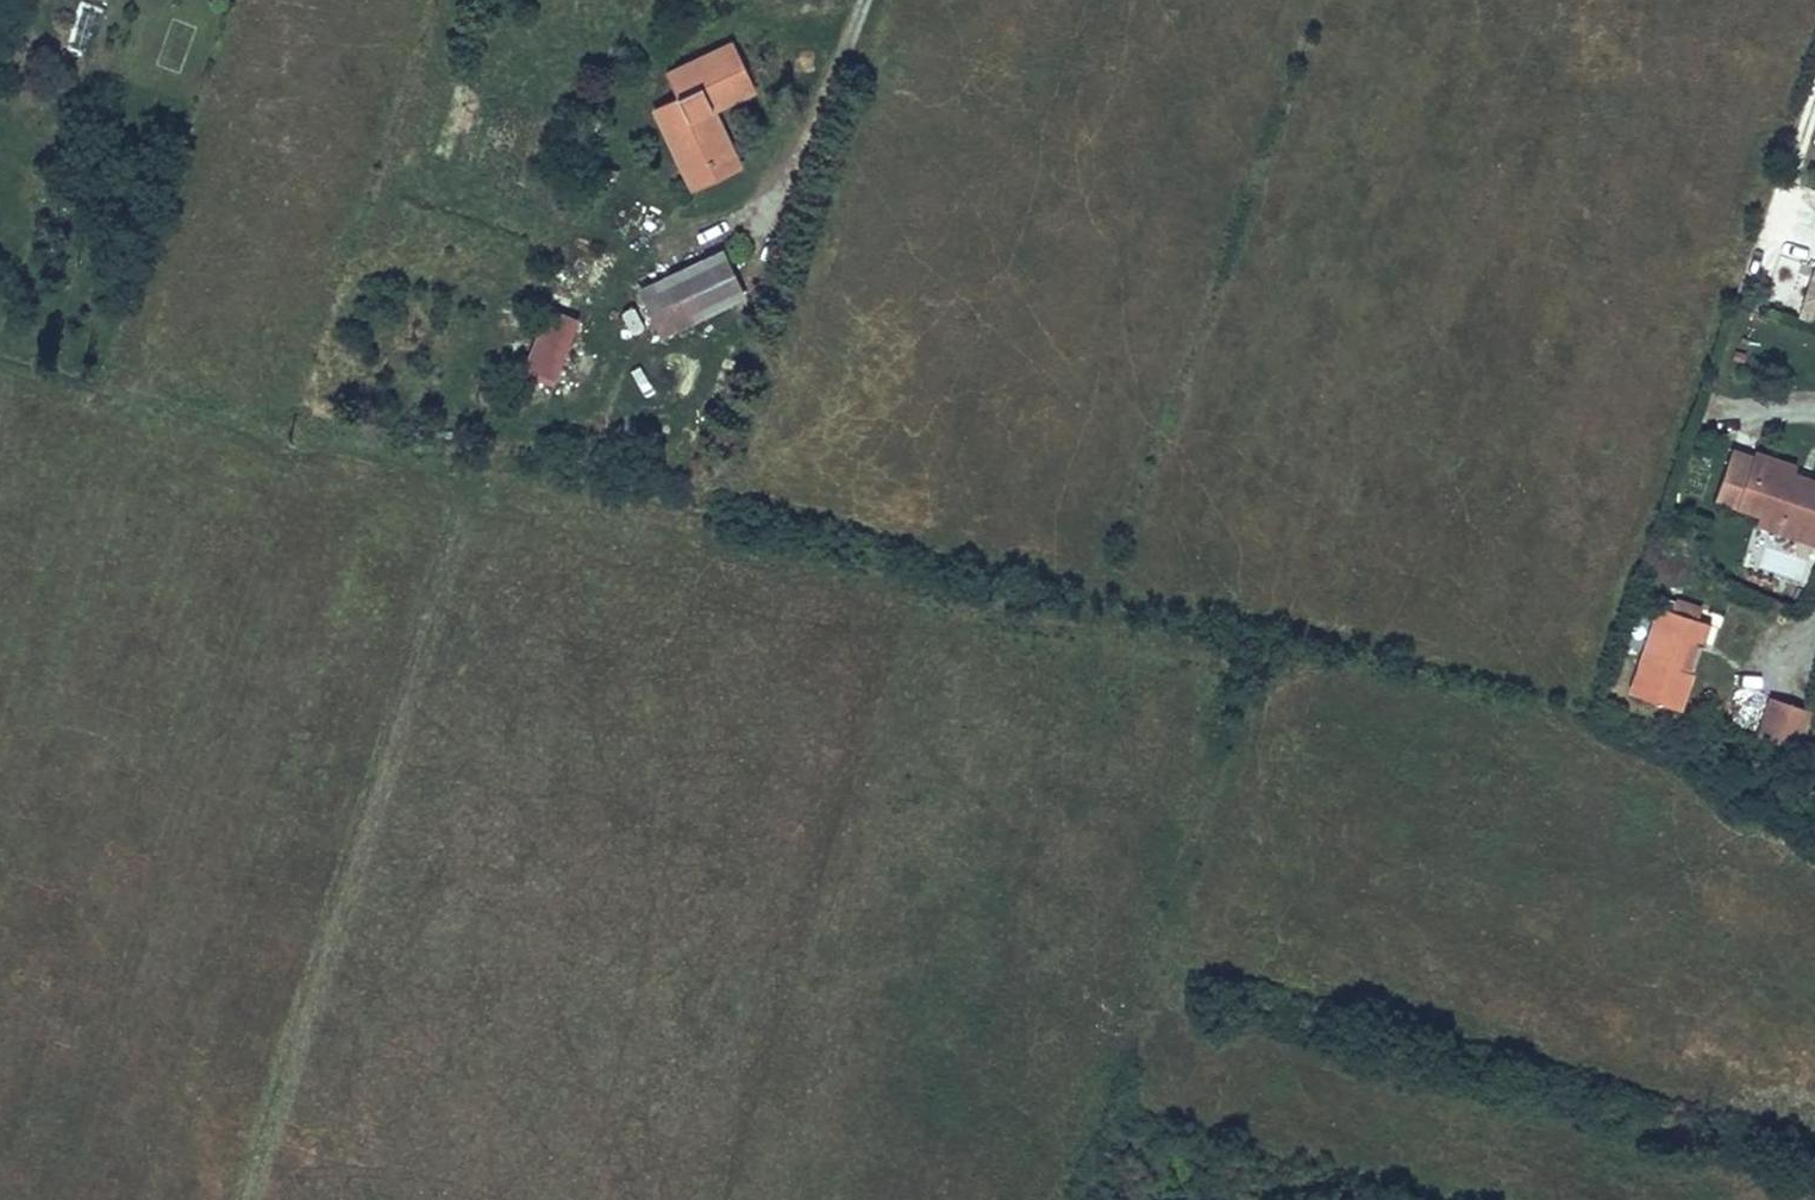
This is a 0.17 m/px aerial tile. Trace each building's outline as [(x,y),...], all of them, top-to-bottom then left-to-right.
[(685,178),(732,155),(720,131),(709,136),(700,119),(711,113),(754,92),(732,46),(665,79),(675,100),(652,111),(685,178)] [(700,119),(709,136),(720,131),(711,113),(700,119)] [(691,192),(739,169),(732,155),(685,178),(691,192)] [(689,325),(744,297),(723,253),(667,280),(689,325)] [(1795,316),(1814,323),(1814,257),(1795,316)] [(662,338),(689,325),(667,280),(640,294),(662,338)] [(619,317),(634,334),(646,323),(631,306),(619,317)] [(525,369),(554,381),(576,324),(546,313),(525,369)] [(1735,507),(1737,499),(1782,516),(1776,533),(1814,546),(1814,474),(1810,488),(1786,479),(1791,466),(1752,450),(1749,456),(1728,448),(1711,498),(1735,507)] [(1737,499),(1735,507),(1756,514),(1753,524),(1776,533),(1782,516),(1737,499)] [(1630,697),(1678,713),(1691,676),(1676,671),(1685,642),(1701,647),(1707,626),(1698,623),(1702,609),(1675,600),(1671,614),(1657,610),(1630,697)] [(1759,739),(1797,752),(1800,742),(1810,713),(1772,700),(1759,739)]
